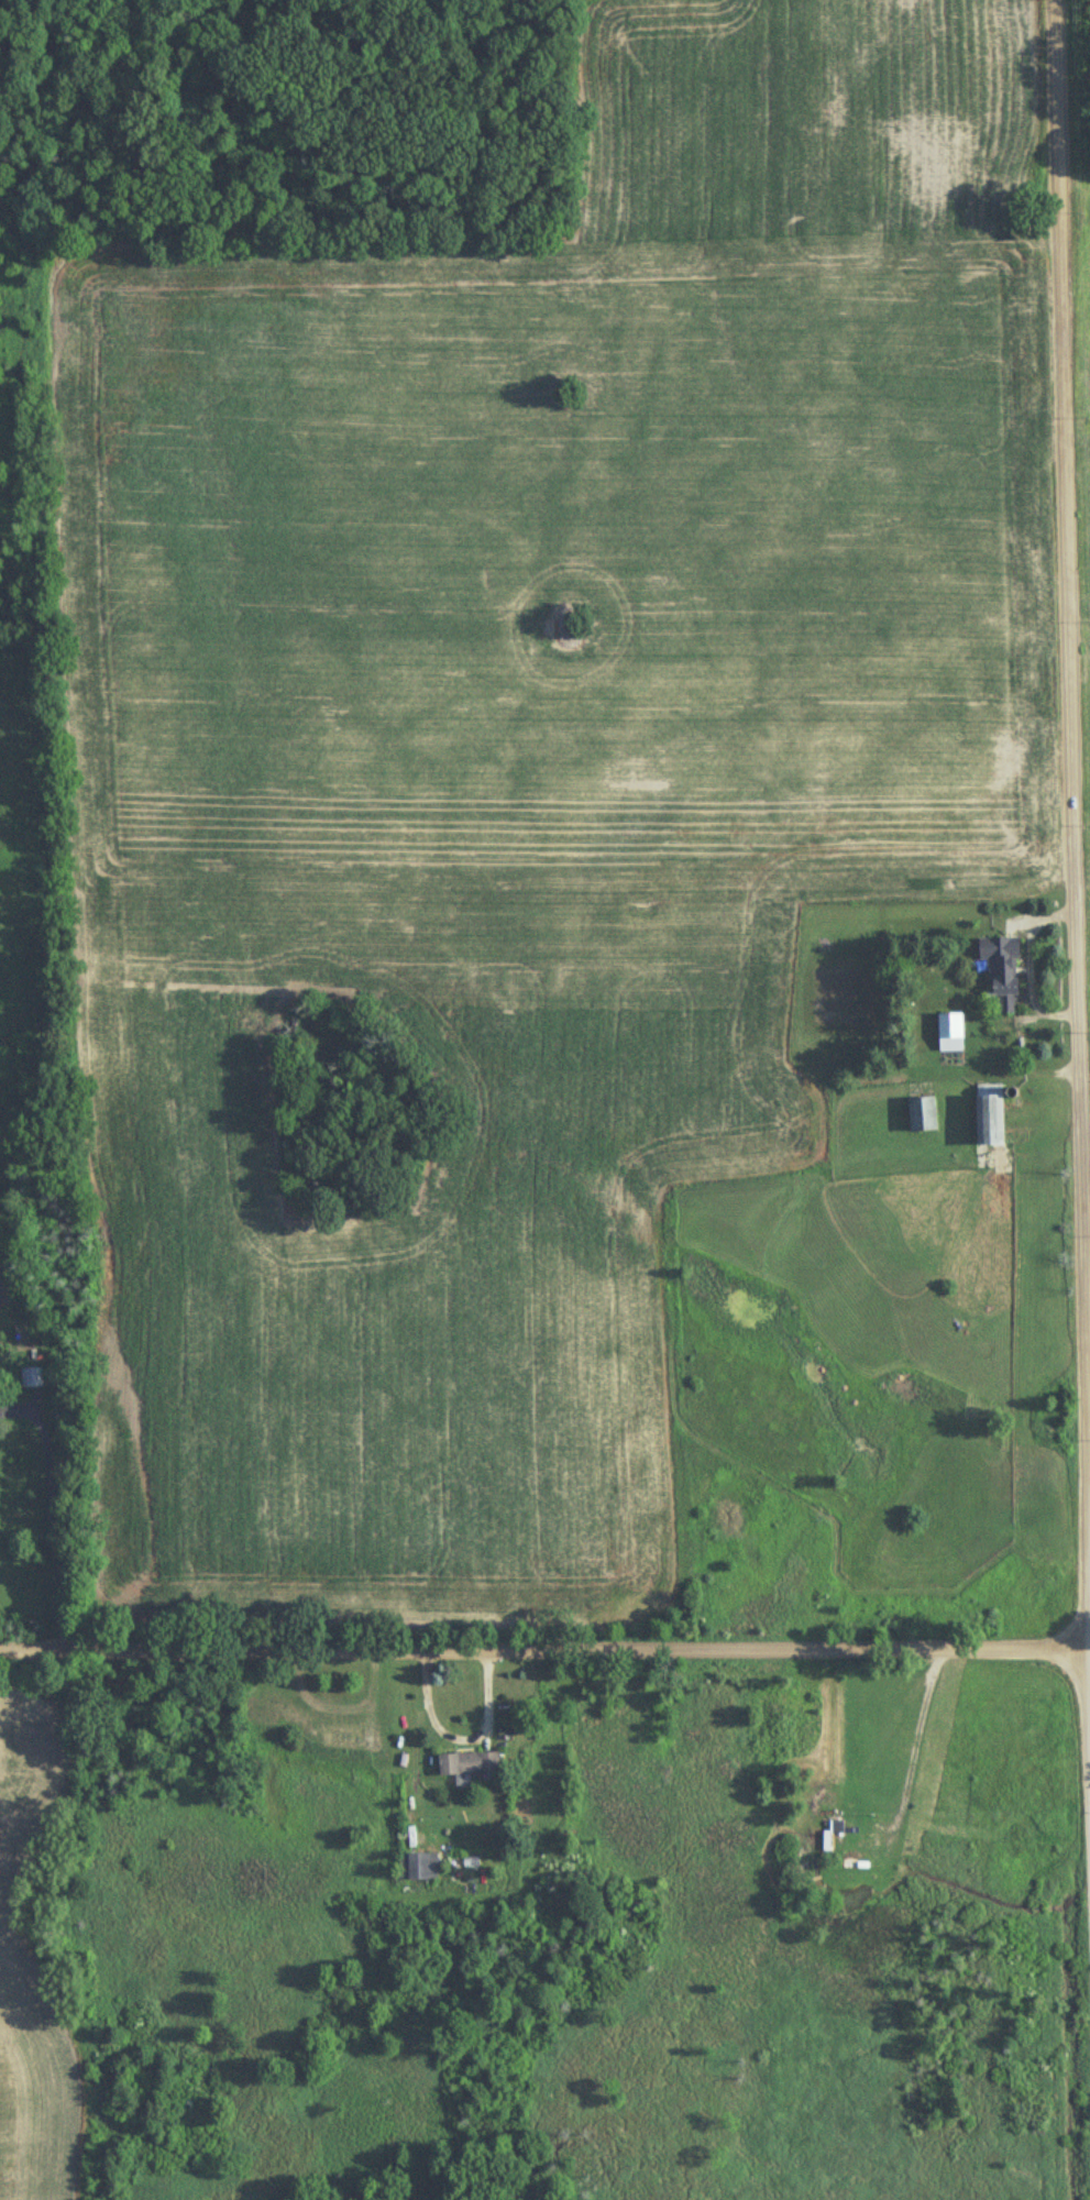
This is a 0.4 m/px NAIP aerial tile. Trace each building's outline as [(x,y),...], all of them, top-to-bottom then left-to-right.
[(1019,999),(1017,940),(977,940),(977,969),(988,968),(988,1000),(1019,999)] [(937,1017),(937,1053),(961,1053),(961,1017),(937,1017)] [(974,1149),(1000,1149),(1000,1087),(974,1087),(974,1149)] [(905,1103),(908,1135),(936,1133),(932,1100),(905,1103)] [(42,1369),(22,1369),(22,1388),(42,1388),(42,1369)] [(497,1775),(497,1753),(438,1753),(438,1775),(497,1775)] [(437,1880),(437,1854),(398,1854),(398,1880),(437,1880)]
